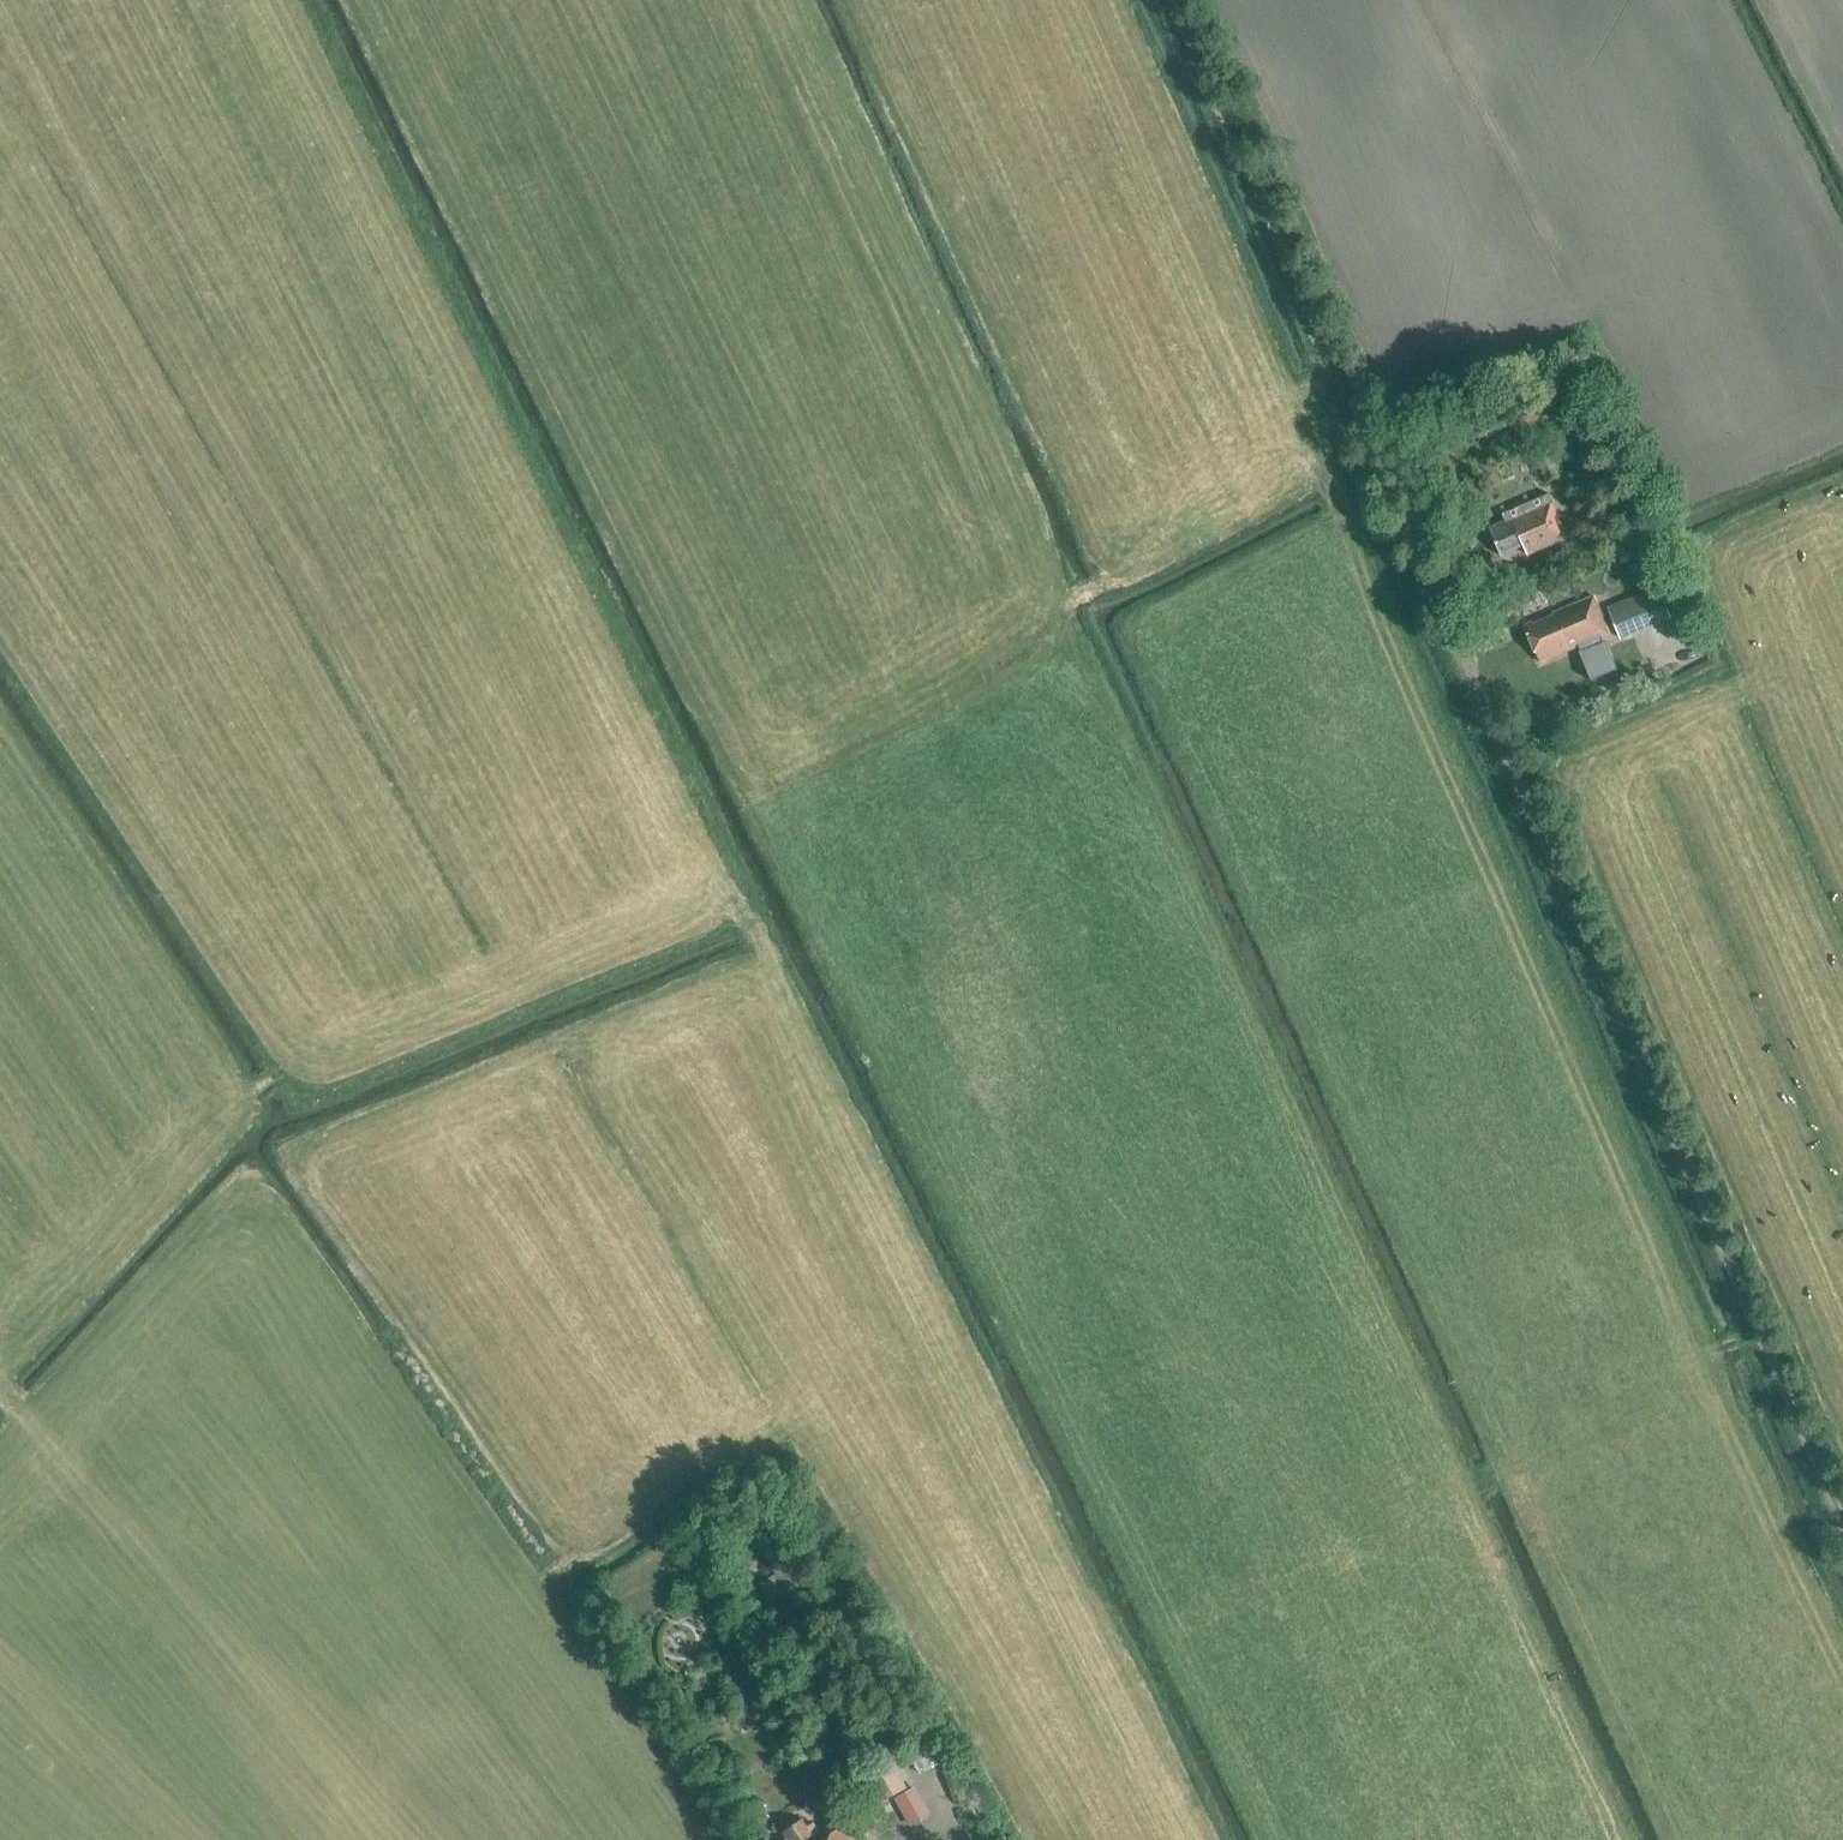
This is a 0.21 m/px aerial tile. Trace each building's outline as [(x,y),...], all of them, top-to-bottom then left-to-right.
[(1527,555),(1568,538),(1552,501),(1489,528),(1500,556),(1522,545),(1527,555)] [(1671,620),(1657,587),(1607,608),(1620,641),(1671,620)] [(1610,635),(1594,596),(1551,614),(1552,615),(1531,623),(1531,622),(1524,625),(1540,664),(1579,648),(1581,653),(1579,654),(1591,681),(1617,670),(1605,643),(1603,643),(1601,638),(1610,635)] [(787,1594),(811,1581),(788,1537),(764,1549),(777,1573),(761,1582),(769,1599),(785,1591),(787,1594)] [(910,1827),(931,1815),(915,1787),(894,1799),(910,1827)] [(802,1821),(784,1833),(789,1839),(788,1839),(815,1839),(802,1821)] [(844,1826),(823,1839),(853,1839),(844,1826)]
